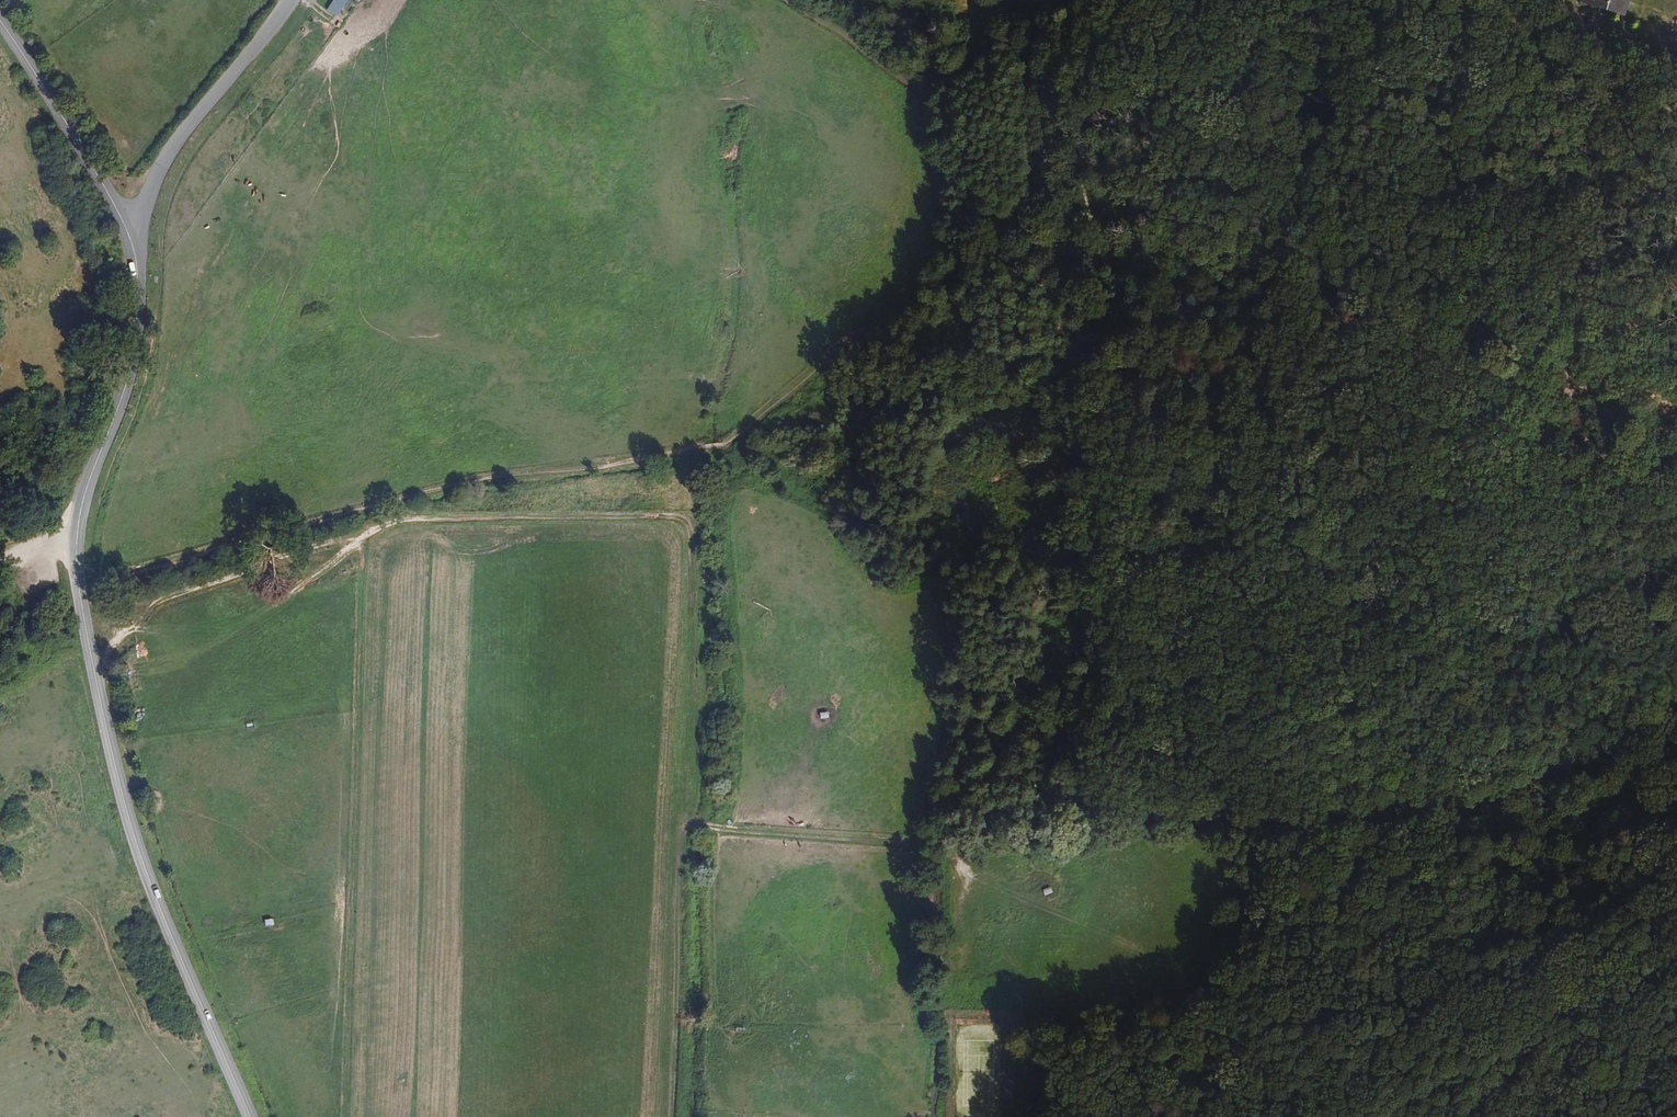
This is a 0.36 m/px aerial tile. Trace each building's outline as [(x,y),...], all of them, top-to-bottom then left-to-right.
[(327,10),(337,17),(348,0),(334,0),(327,10)] [(1578,1),(1627,16),(1632,0),(1579,0),(1578,1)]
